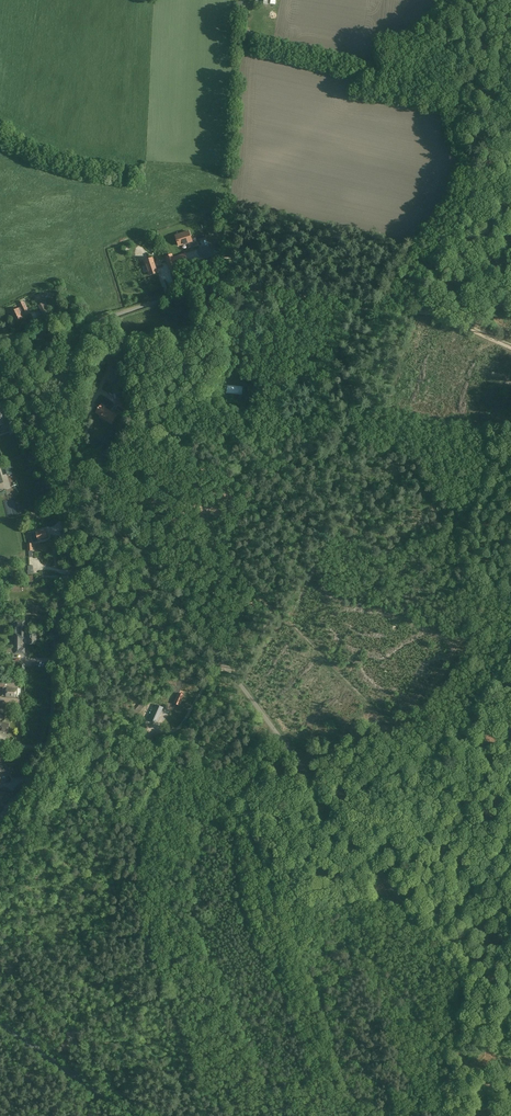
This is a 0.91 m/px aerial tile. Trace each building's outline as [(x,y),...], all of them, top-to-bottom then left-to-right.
[(197,245),(195,239),(192,240),(189,232),(176,236),(179,246),(184,244),(184,245),(188,244),(189,248),(197,245)] [(175,264),(173,258),(172,254),(165,256),(170,269),(176,267),(175,264)] [(187,260),(185,254),(173,258),(175,264),(187,260)] [(149,275),(158,272),(153,258),(144,260),(149,275)] [(46,301),(37,305),(42,315),(50,311),(46,301)] [(25,305),(18,309),(11,312),(15,321),(22,318),(21,314),(28,310),(25,305)] [(123,414),(128,407),(120,402),(116,408),(123,414)] [(108,421),(111,423),(117,415),(113,412),(113,413),(105,408),(105,407),(101,404),(96,413),(99,415),(100,414),(108,420),(108,421)] [(34,533),(31,534),(32,537),(33,542),(38,541),(37,540),(47,537),(45,529),(36,532),(34,533)] [(29,633),(24,633),(24,620),(15,620),(15,627),(15,633),(15,653),(25,653),(25,644),(36,644),(36,633),(29,633)] [(180,677),(173,684),(176,686),(182,680),(180,677)] [(16,688),(7,688),(7,696),(15,696),(16,688)] [(159,698),(164,702),(171,691),(167,688),(159,698)] [(178,692),(174,702),(180,705),(184,695),(183,694),(184,692),(181,690),(180,693),(178,692)] [(164,702),(167,705),(175,694),(172,691),(164,702)] [(144,714),(149,710),(144,704),(139,709),(144,714)] [(156,704),(151,714),(159,718),(163,707),(156,704)] [(7,732),(9,724),(0,722),(0,731),(7,732)] [(0,765),(0,772),(7,773),(8,766),(0,765)]
